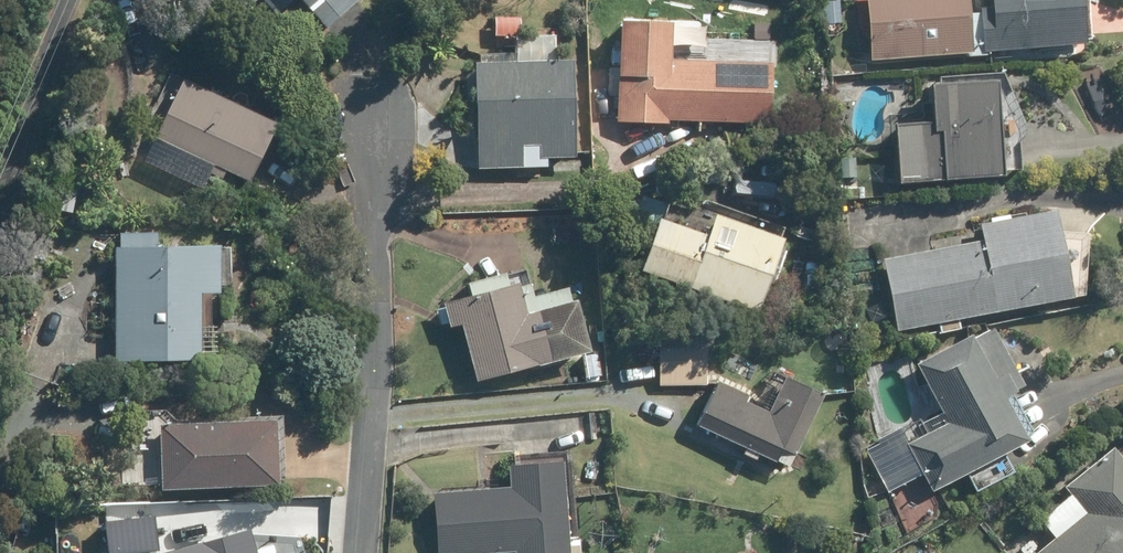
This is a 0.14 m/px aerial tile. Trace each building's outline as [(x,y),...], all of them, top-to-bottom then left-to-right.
[(277,13),(291,0),(264,0),(277,13)] [(328,28),(358,0),(301,0),(328,28)] [(873,62),(964,54),(964,57),(979,57),(975,13),(968,14),(967,0),(868,0),(873,62)] [(975,13),(979,57),(990,55),(990,52),(1085,45),(1081,0),(993,0),(993,7),(980,8),(980,13),(975,13)] [(839,1),(826,2),(827,25),(841,24),(839,1)] [(475,63),(477,168),(546,166),(545,158),(574,158),(571,61),(554,62),(553,35),(520,36),(520,18),(494,18),(494,37),(515,36),(515,63),(475,63)] [(669,60),(670,24),(621,22),(617,122),(668,124),(668,119),(769,123),(771,65),(669,60)] [(154,137),(214,165),(210,174),(220,179),(224,171),(247,182),(275,124),(182,79),(154,137)] [(997,178),(996,172),(990,83),(934,86),(925,87),(925,89),(928,125),(891,128),(895,186),(997,178)] [(856,178),(855,160),(840,161),(841,179),(856,178)] [(959,329),(957,319),(1068,298),(1050,212),(980,226),(983,239),(882,259),(896,331),(938,322),(940,333),(959,329)] [(718,214),(711,235),(666,220),(662,219),(643,270),(760,312),(786,239),(781,238),(718,214)] [(111,251),(110,362),(192,363),(192,295),(206,296),(213,296),(213,251),(150,250),(151,236),(118,236),(117,252),(111,251)] [(443,304),(444,308),(435,310),(439,324),(448,322),(450,328),(462,325),(477,381),(589,351),(576,301),(569,303),(565,287),(532,296),(524,269),(467,285),(470,296),(443,304)] [(999,399),(1008,395),(1010,393),(1022,387),(992,329),(971,339),(969,336),(914,364),(941,415),(919,427),(923,435),(906,444),(904,446),(927,493),(930,491),(1023,443),(1020,438),(999,399)] [(659,384),(705,385),(705,339),(659,339),(659,384)] [(718,382),(697,426),(745,449),(742,454),(755,460),(758,455),(787,468),(821,396),(776,374),(759,408),(745,401),(748,397),(718,382)] [(275,423),(159,426),(161,491),(278,486),(275,423)] [(1087,514),(1038,552),(1122,552),(1122,459),(1113,447),(1065,486),(1087,514)] [(508,467),(509,489),(434,495),(438,552),(495,552),(514,552),(577,552),(569,451),(513,455),(514,466),(508,467)] [(154,514),(115,518),(118,546),(156,541),(154,514)] [(247,532),(167,552),(253,552),(247,532)]
